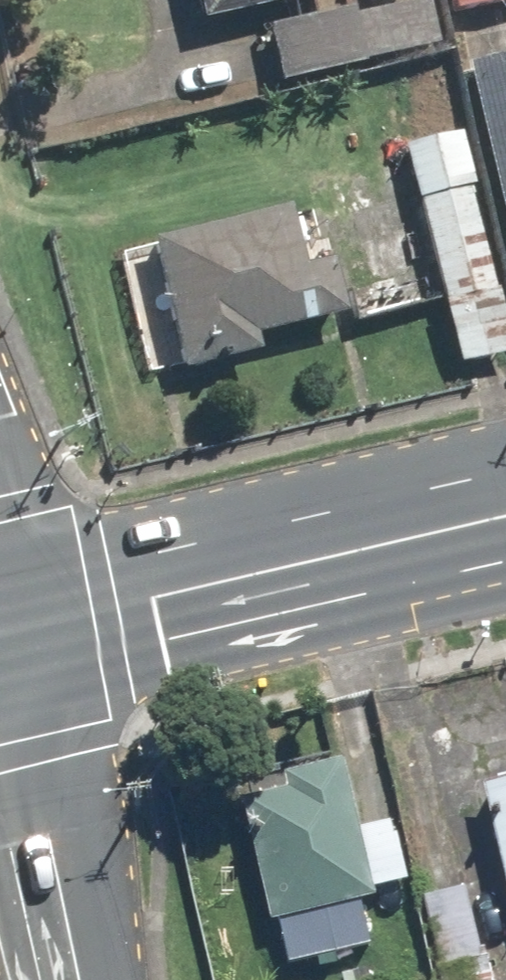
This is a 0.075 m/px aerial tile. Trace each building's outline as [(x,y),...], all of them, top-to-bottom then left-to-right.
[(197,23),(293,0),(191,0),(197,23)] [(454,15),(505,4),(505,0),(451,0),(454,15)] [(423,1),(264,29),(273,81),(432,53),(423,1)] [(461,66),(505,249),(505,55),(461,66)] [(399,145),(455,366),(505,353),(505,336),(454,131),(399,145)] [(289,206),(146,245),(182,377),(257,356),(253,342),(342,317),(328,267),(307,273),(289,206)] [(297,788),(248,795),(270,925),(280,923),(286,962),(368,948),(361,907),(371,905),(368,887),(404,881),(395,827),(356,834),(344,764),(294,772),(297,788)] [(483,777),(505,887),(505,773),(483,777)] [(497,959),(441,971),(443,979),(501,979),(497,959)]
